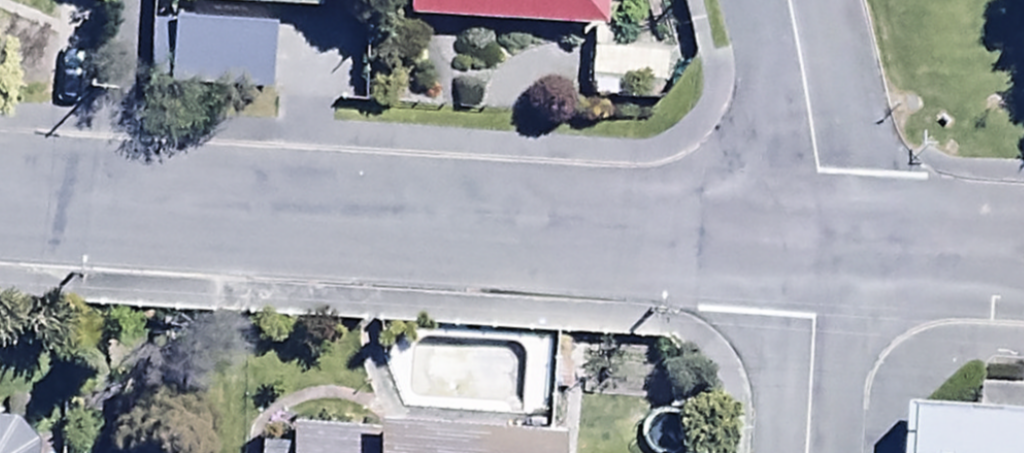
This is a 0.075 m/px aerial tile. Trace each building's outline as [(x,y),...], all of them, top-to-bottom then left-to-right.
[(316,21),(317,0),(194,0),(193,16),(316,21)] [(403,27),(606,40),(608,0),(405,0),(403,27)] [(272,97),(274,35),(148,32),(147,95),(272,97)] [(915,401),(912,452),(1023,452),(1023,407),(915,401)] [(7,426),(0,426),(0,452),(30,452),(7,426)] [(285,430),(283,452),(256,450),(256,452),(536,452),(285,430)]
